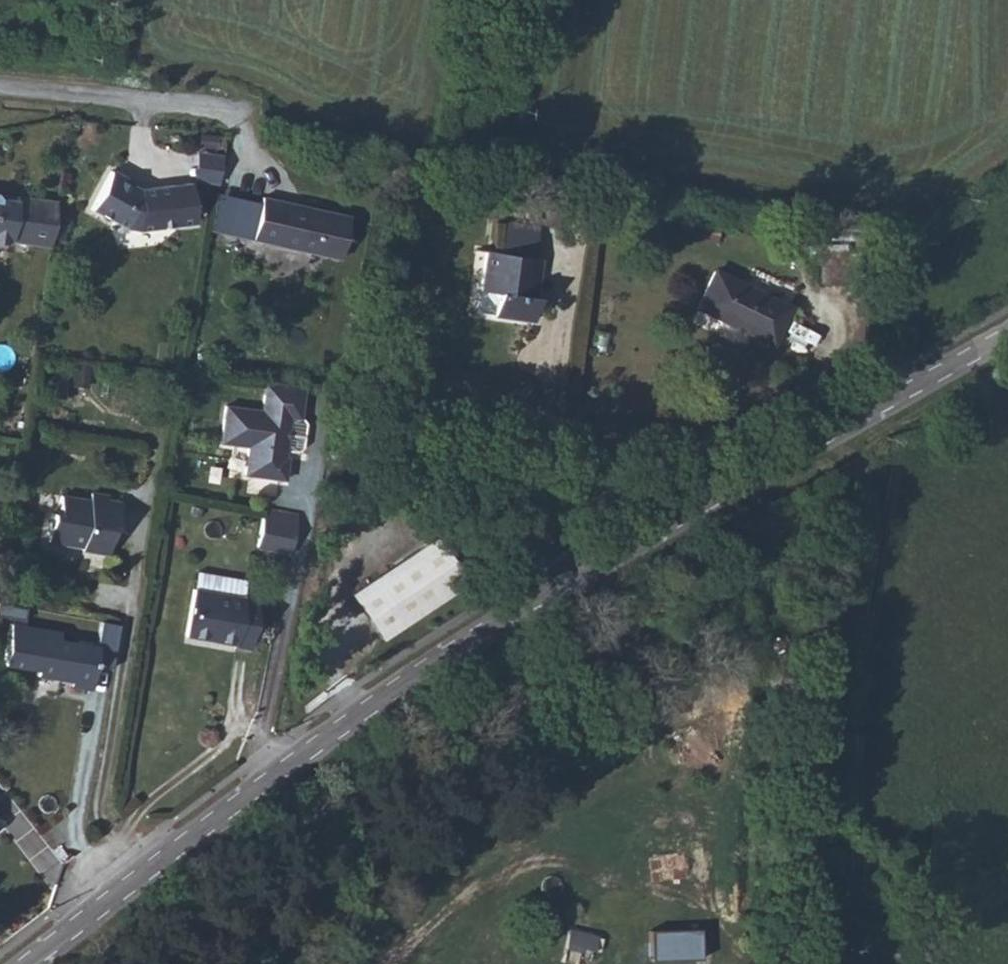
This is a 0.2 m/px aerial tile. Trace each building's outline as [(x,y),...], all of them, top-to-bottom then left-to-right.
[(219,155),(198,152),(194,181),(215,184),(219,155)] [(111,171),(91,209),(126,228),(138,230),(194,222),(187,186),(139,189),(129,186),(119,181),(121,176),(111,171)] [(49,246),(56,202),(14,196),(12,204),(0,203),(0,246),(9,247),(10,240),(49,246)] [(339,260),(349,217),(262,197),(252,240),(339,260)] [(567,213),(551,211),(550,227),(565,228),(567,213)] [(500,253),(532,257),(537,228),(504,223),(500,253)] [(813,254),(844,253),(844,244),(812,245),(813,254)] [(541,259),(532,257),(500,253),(486,251),(480,290),(481,290),(497,293),(494,314),(494,315),(533,321),(536,297),(531,297),(534,277),(538,277),(541,259)] [(859,253),(844,253),(813,254),(814,285),(860,283),(859,253)] [(789,308),(714,271),(697,307),(771,343),(789,308)] [(497,293),(481,290),(478,308),(482,313),(494,314),(497,293)] [(303,386),(265,381),(264,395),(301,400),(303,386)] [(301,400),(264,395),(262,410),(225,406),(220,443),(248,446),(244,474),(284,480),(287,458),(283,458),(280,457),(281,451),(284,451),(289,417),(299,418),(301,400)] [(115,526),(119,502),(107,500),(108,496),(91,493),(90,501),(61,496),(58,513),(52,512),(46,541),(66,545),(67,542),(82,545),(81,550),(107,554),(112,525),(115,526)] [(296,523),(297,516),(263,509),(262,517),(296,523)] [(296,523),(262,517),(256,547),(290,553),(296,523)] [(466,586),(435,537),(350,590),(381,639),(466,586)] [(196,572),(193,589),(242,597),(243,593),(245,580),(196,572)] [(242,597),(193,589),(184,637),(234,645),(234,647),(249,650),(258,596),(243,593),(242,597)] [(0,603),(0,616),(23,620),(26,608),(0,603)] [(90,689),(97,647),(58,640),(59,632),(10,624),(3,663),(37,670),(36,675),(70,681),(70,685),(90,689)] [(578,952),(579,946),(581,934),(569,932),(564,950),(578,952)] [(581,934),(579,946),(594,949),(596,937),(581,934)]
